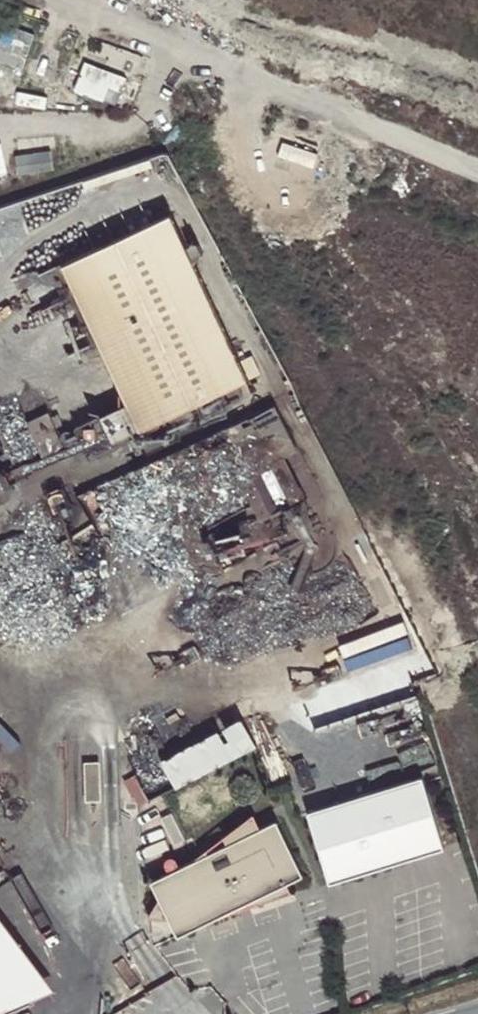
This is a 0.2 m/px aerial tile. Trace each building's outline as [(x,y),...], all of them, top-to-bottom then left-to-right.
[(116,102),(125,74),(83,60),(74,88),(116,102)] [(174,205),(65,255),(144,425),(252,375),(174,205)] [(252,415),(266,455),(288,448),(275,407),(252,415)] [(161,765),(176,791),(255,747),(240,720),(161,765)] [(101,801),(98,764),(83,765),(86,802),(101,801)] [(424,768),(307,803),(329,876),(446,841),(424,768)] [(257,811),(191,860),(264,826),(257,811)] [(305,874),(279,819),(264,826),(191,860),(153,878),(161,896),(149,914),(171,917),(179,934),(219,915),(237,906),(229,889),(247,881),(255,898),(289,882),(305,874)] [(229,889),(237,906),(255,898),(247,881),(229,889)] [(237,906),(219,915),(293,890),(289,882),(255,898),(237,906)] [(54,996),(0,924),(0,1013),(16,1013),(54,996)]
